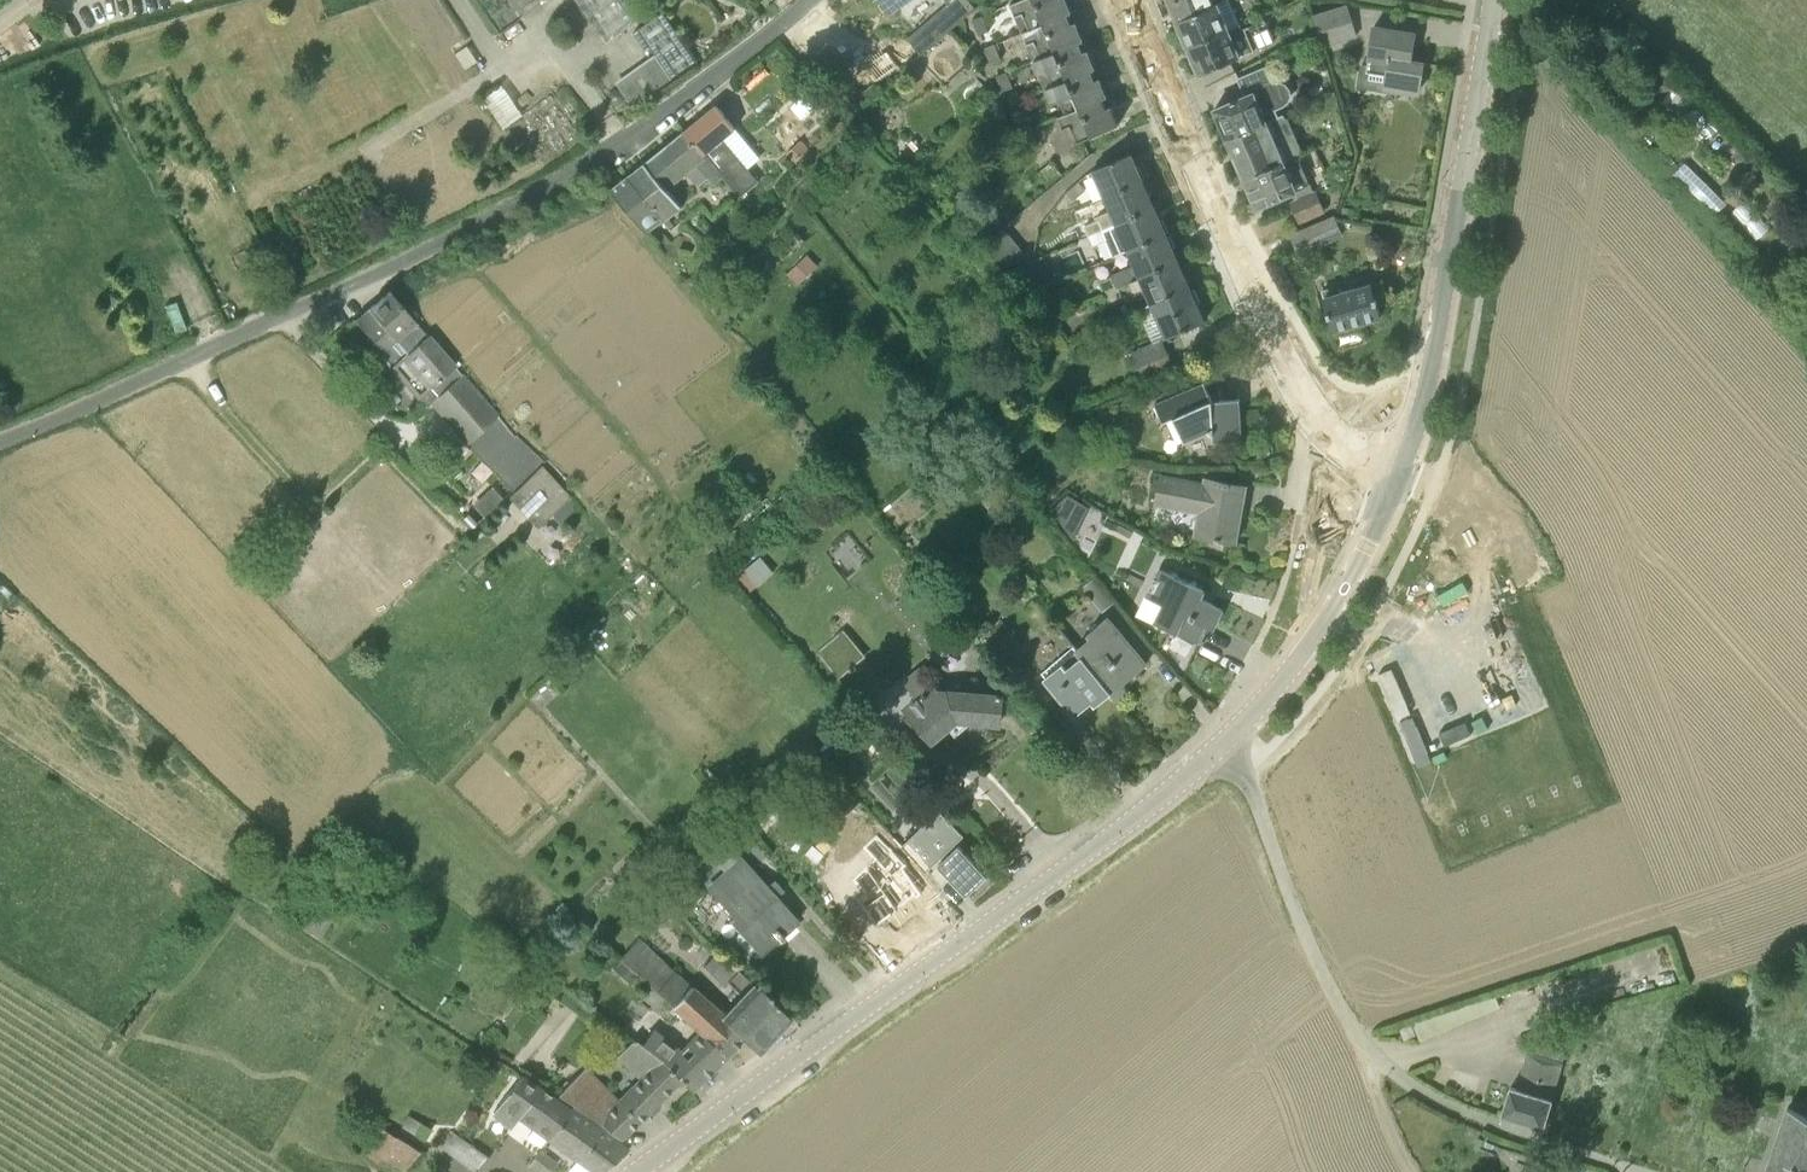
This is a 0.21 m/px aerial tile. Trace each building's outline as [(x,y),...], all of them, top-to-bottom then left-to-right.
[(639,18),(658,5),(655,0),(550,0),(543,4),(552,17),(561,11),(569,23),(573,20),(581,32),(592,24),(605,43),(606,43),(612,51),(641,31),(636,24),(641,20),(639,18)] [(892,13),(911,0),(883,0),(892,13)] [(922,54),(977,7),(971,0),(952,0),(908,38),(922,54)] [(1068,13),(1072,11),(1067,0),(1018,0),(1011,3),(1016,15),(1024,12),(1030,28),(1068,13)] [(1219,2),(1223,0),(1176,0),(1170,2),(1177,20),(1219,2)] [(1188,47),(1230,28),(1219,2),(1177,20),(1188,47)] [(1323,47),(1358,36),(1348,3),(1313,14),(1323,47)] [(1042,56),(1080,41),(1084,40),(1076,21),(1072,23),(1068,13),(1030,28),(1023,31),(1028,43),(1035,40),(1042,56)] [(1415,33),(1373,26),(1366,65),(1361,64),(1358,82),(1419,92),(1424,62),(1411,60),(1415,33)] [(1230,28),(1188,47),(1200,74),(1242,56),(1230,28)] [(633,107),(674,76),(698,59),(676,30),(653,47),(656,52),(615,82),(621,91),(625,96),(633,107)] [(1055,84),(1092,69),(1096,68),(1088,49),(1084,51),(1080,41),(1042,56),(1034,59),(1039,72),(1047,69),(1048,72),(1051,71),(1055,84)] [(1067,113),(1103,97),(1108,96),(1100,77),(1096,79),(1092,69),(1055,84),(1046,88),(1051,100),(1058,97),(1060,100),(1061,100),(1067,113)] [(1228,140),(1269,121),(1280,116),(1273,100),(1277,98),(1264,70),(1240,79),(1247,95),(1215,109),(1228,140)] [(1644,90),(1661,107),(1680,87),(1662,70),(1644,90)] [(505,122),(523,112),(506,82),(487,93),(505,122)] [(1103,97),(1067,113),(1059,115),(1064,127),(1072,124),(1078,141),(1119,124),(1112,105),(1107,107),(1103,97)] [(1015,121),(1027,117),(1019,99),(1008,103),(1015,121)] [(686,131),(723,176),(739,197),(758,182),(724,138),(737,128),(719,104),(686,131)] [(1245,179),(1287,162),(1269,121),(1228,140),(1245,179)] [(1027,148),(1038,144),(1031,127),(1020,132),(1027,148)] [(629,176),(664,219),(681,205),(666,187),(687,170),(699,185),(708,177),(714,184),(723,176),(686,131),(629,176)] [(1105,199),(1144,182),(1131,153),(1092,170),(1105,199)] [(1287,162),(1245,179),(1257,208),(1312,185),(1299,155),(1287,162)] [(645,234),(664,219),(629,176),(611,191),(645,234)] [(1067,192),(1074,200),(1087,190),(1080,181),(1067,192)] [(1085,226),(1089,236),(1155,207),(1144,182),(1105,199),(1110,211),(1097,217),(1098,220),(1085,226)] [(1299,221),(1325,210),(1318,193),(1292,204),(1299,221)] [(1114,256),(1127,251),(1167,235),(1155,207),(1089,236),(1093,245),(1107,239),(1114,256)] [(1298,252),(1344,233),(1336,215),(1291,234),(1298,252)] [(982,246),(992,258),(1015,240),(1004,227),(982,246)] [(1119,286),(1129,282),(1179,261),(1167,235),(1127,251),(1134,265),(1112,275),(1113,276),(1100,283),(1104,293),(1119,286)] [(1015,240),(992,258),(1002,271),(1025,252),(1015,240)] [(1151,304),(1190,287),(1179,261),(1129,282),(1134,293),(1144,289),(1151,304)] [(1371,283),(1326,296),(1335,330),(1380,317),(1371,283)] [(1119,286),(1104,293),(1108,302),(1123,295),(1119,286)] [(1190,287),(1151,304),(1139,309),(1153,342),(1153,343),(1162,339),(1205,320),(1190,287)] [(356,321),(384,351),(396,341),(407,354),(391,367),(418,399),(419,398),(427,407),(430,405),(466,445),(514,491),(508,497),(536,528),(570,497),(542,466),(545,462),(517,436),(516,437),(428,336),(390,291),(356,321)] [(1153,343),(1153,342),(1127,353),(1140,384),(1175,368),(1162,339),(1153,343)] [(1204,383),(1155,404),(1163,422),(1174,417),(1184,440),(1209,429),(1210,433),(1213,433),(1213,441),(1242,439),(1239,398),(1213,400),(1204,383)] [(1198,512),(1194,535),(1234,541),(1239,516),(1237,516),(1244,484),(1204,477),(1204,482),(1160,474),(1154,505),(1198,512)] [(1069,494),(1052,510),(1073,538),(1088,505),(1069,494)] [(1164,603),(1155,621),(1197,641),(1206,624),(1214,627),(1223,608),(1200,597),(1205,589),(1159,568),(1146,595),(1164,603)] [(1101,610),(1113,601),(1096,578),(1084,587),(1101,610)] [(1076,648),(1082,656),(1111,691),(1116,697),(1127,688),(1123,683),(1147,663),(1107,616),(1088,633),(1090,636),(1076,648)] [(1096,704),(1111,691),(1082,656),(1068,668),(1063,662),(1046,676),(1076,714),(1093,700),(1096,704)] [(916,695),(902,707),(931,741),(958,718),(1001,722),(1004,692),(948,687),(939,688),(920,665),(902,680),(916,695)] [(943,806),(903,845),(927,871),(943,861),(939,864),(968,894),(988,875),(959,845),(953,846),(968,832),(943,806)] [(855,881),(865,891),(857,897),(877,926),(922,894),(904,867),(907,864),(891,847),(855,881)] [(714,906),(726,920),(732,914),(760,944),(774,931),(780,938),(784,935),(782,933),(797,919),(776,896),(784,889),(774,879),(768,884),(741,855),(706,887),(719,902),(714,906)] [(725,1012),(747,1033),(761,1046),(791,1016),(754,981),(738,969),(715,953),(703,965),(737,998),(725,1012)] [(725,1012),(691,984),(671,1007),(700,1033),(726,1056),(729,1053),(747,1033),(725,1012)] [(1516,1087),(1511,1085),(1502,1114),(1544,1127),(1576,1021),(1569,1019),(1517,1040),(1527,1050),(1516,1087)] [(700,1033),(682,1048),(654,1027),(642,1043),(681,1078),(691,1090),(726,1056),(700,1033)] [(681,1078),(642,1043),(635,1037),(616,1056),(638,1076),(619,1096),(587,1066),(559,1094),(621,1138),(681,1078)] [(572,1108),(523,1073),(493,1114),(511,1128),(520,1115),(549,1136),(550,1137),(572,1108)] [(1800,1167),(1806,1170),(1806,1117),(1788,1107),(1770,1160),(1765,1171),(1798,1171),(1800,1167)] [(625,1146),(572,1108),(550,1137),(598,1171),(625,1146)] [(381,1123),(368,1147),(407,1169),(421,1146),(381,1123)] [(489,1156),(450,1129),(439,1145),(477,1171),(478,1171),(489,1156)] [(537,1171),(550,1171),(558,1162),(541,1149),(529,1166),(537,1171)]
